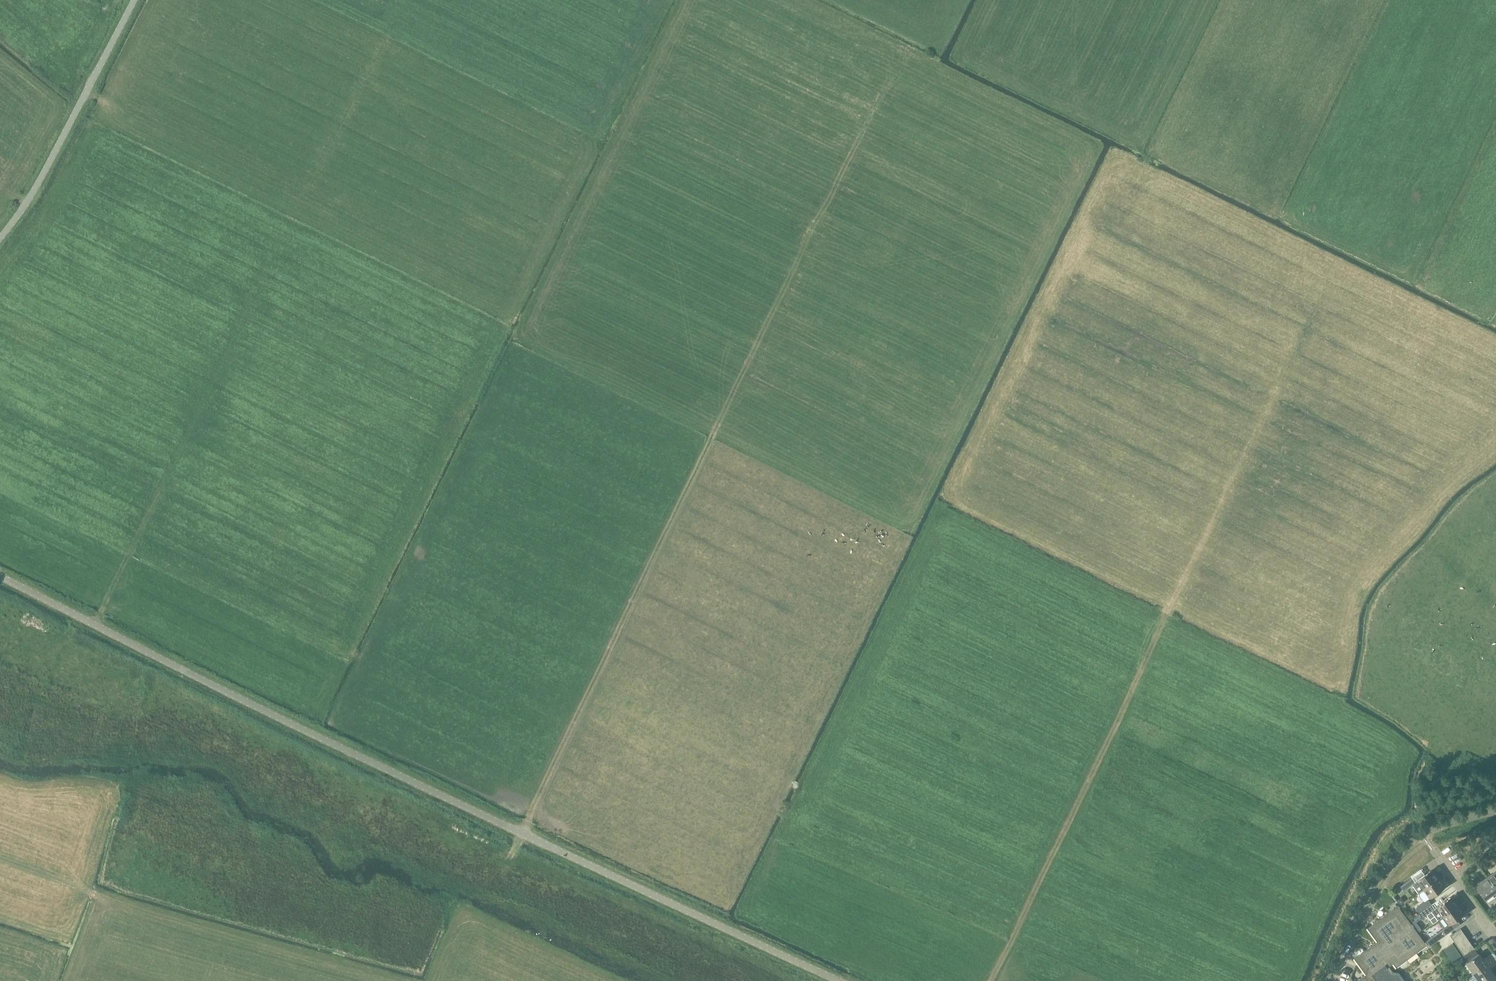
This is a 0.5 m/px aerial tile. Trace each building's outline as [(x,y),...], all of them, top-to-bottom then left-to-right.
[(151,513),(157,493),(152,491),(145,511),(151,513)] [(1417,882),(1415,883),(1413,885),(1418,894),(1424,890),(1439,879),(1432,870),(1417,882)] [(1495,889),(1495,871),(1487,877),(1495,889)] [(1487,877),(1475,886),(1486,900),(1492,896),(1494,898),(1495,896),(1495,889),(1487,877)] [(1404,891),(1413,885),(1415,883),(1412,878),(1401,887),(1404,891)] [(1445,888),(1439,879),(1424,890),(1430,899),(1445,888)] [(1452,897),(1435,909),(1432,912),(1427,915),(1433,924),(1443,917),(1458,906),(1452,897)] [(1432,905),(1428,900),(1416,909),(1420,913),(1432,905)] [(1432,912),(1435,909),(1432,905),(1420,913),(1423,918),(1427,915),(1432,912)] [(1465,915),(1458,906),(1443,917),(1450,926),(1465,915)] [(1398,975),(1392,974),(1390,972),(1387,968),(1393,964),(1396,968),(1403,963),(1401,960),(1404,958),(1406,961),(1413,956),(1411,953),(1414,951),(1416,953),(1423,948),(1421,946),(1425,943),(1400,909),(1396,912),(1394,909),(1387,914),(1389,917),(1386,919),(1384,916),(1371,926),(1373,929),(1369,931),(1380,946),(1377,947),(1377,946),(1373,949),(1371,947),(1358,956),(1360,959),(1356,962),(1366,975),(1364,976),(1357,980),(1402,980),(1398,975)] [(1439,940),(1451,932),(1448,927),(1436,935),(1439,940)] [(1454,942),(1465,934),(1461,929),(1450,936),(1454,942)] [(1468,940),(1465,934),(1454,942),(1458,947),(1468,940)] [(1472,944),(1468,940),(1458,947),(1461,952),(1472,944)] [(1453,944),(1444,950),(1452,962),(1461,956),(1453,944)] [(1475,949),(1472,944),(1461,952),(1464,957),(1475,949)] [(1464,957),(1463,958),(1467,963),(1466,964),(1473,974),(1493,959),(1490,955),(1484,960),(1479,954),(1479,955),(1475,949),(1464,957)] [(1493,959),(1473,974),(1479,980),(1484,980),(1494,974),(1490,968),(1495,964),(1495,963),(1493,959)]
